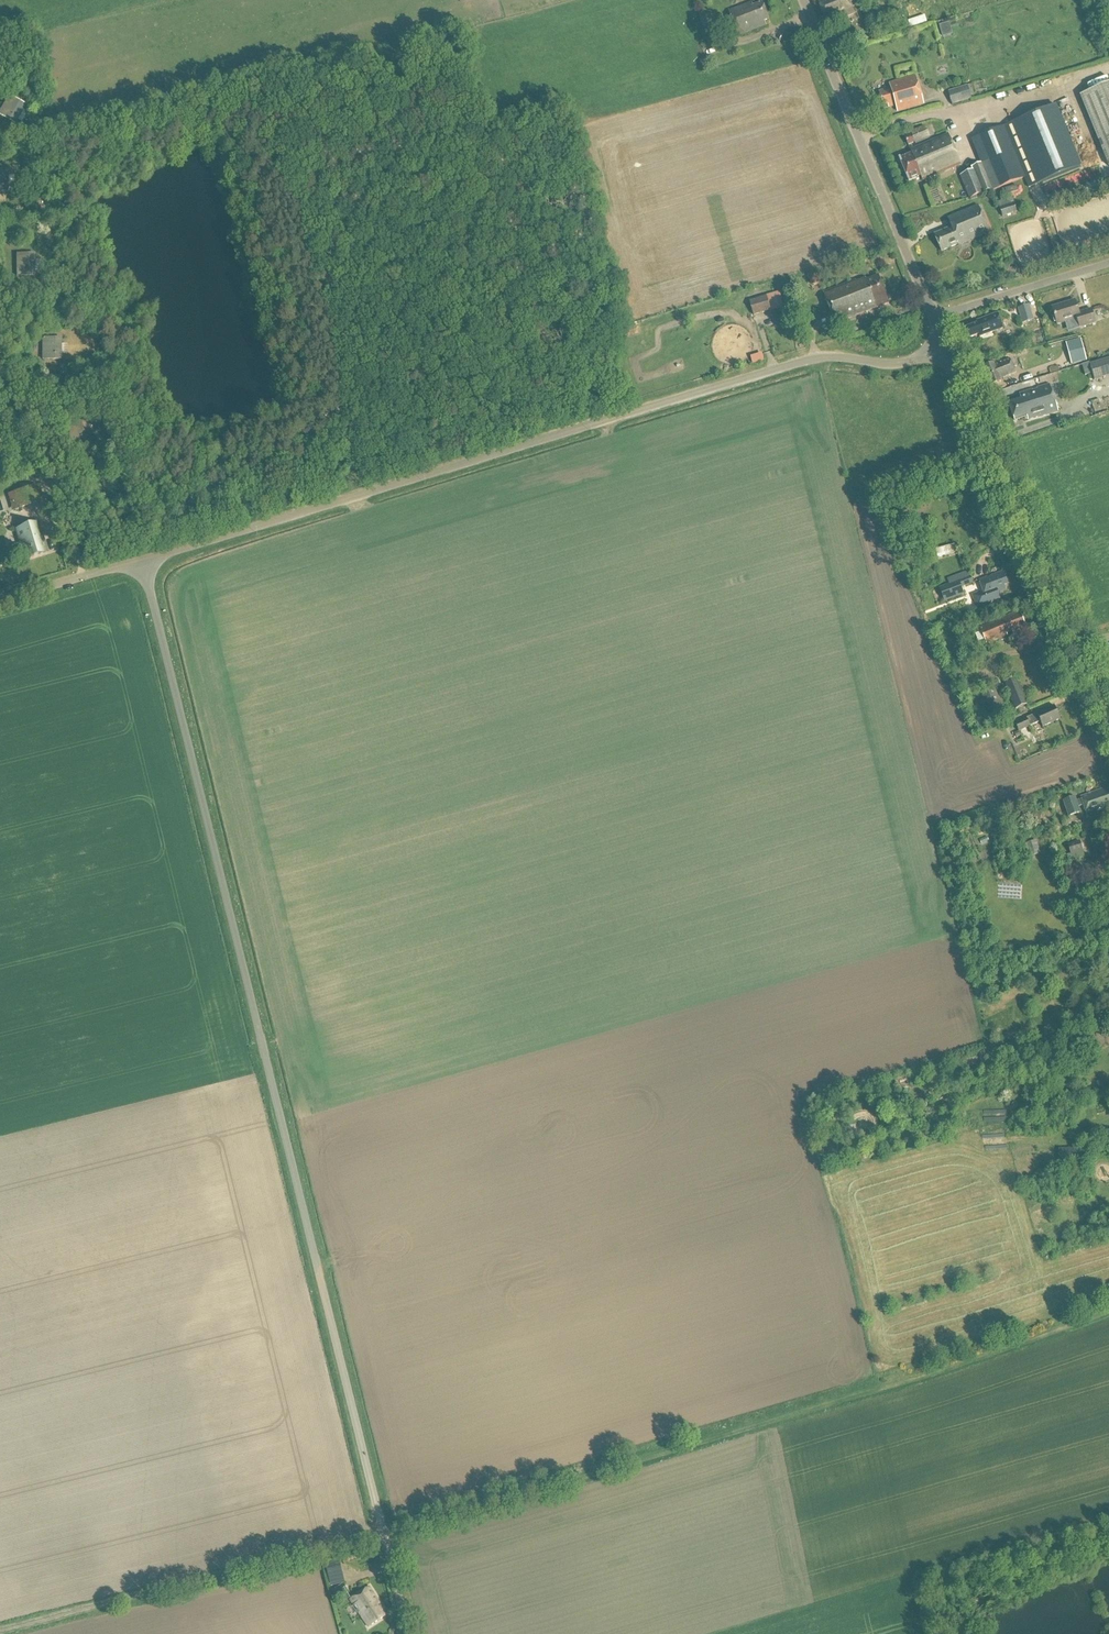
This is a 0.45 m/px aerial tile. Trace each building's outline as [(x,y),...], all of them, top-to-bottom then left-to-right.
[(851,0),(826,0),(819,3),(826,21),(828,20),(830,24),(857,14),(851,0)] [(753,7),(752,3),(729,12),(738,36),(766,26),(765,22),(769,20),(763,3),(753,7)] [(926,15),(909,19),(911,26),(928,21),(926,15)] [(939,24),(942,37),(954,34),(950,21),(939,24)] [(924,105),(916,78),(890,85),(892,90),(879,93),(883,106),(888,105),(889,108),(896,106),(898,112),(924,105)] [(1078,97),(1107,168),(1108,168),(1108,85),(1078,97)] [(968,87),(949,93),(953,106),(972,100),(968,87)] [(24,106),(15,100),(10,108),(8,107),(2,117),(14,124),(24,106)] [(992,192),(1026,179),(1030,188),(1081,168),(1056,106),(1005,127),(979,138),(989,161),(981,164),(992,192)] [(930,140),(925,127),(910,133),(912,135),(905,138),(909,147),(915,144),(916,146),(930,140)] [(961,166),(948,135),(910,150),(912,155),(900,161),(909,183),(921,177),(923,181),(961,166)] [(974,167),(984,192),(991,189),(981,164),(974,167)] [(970,200),(985,194),(975,171),(960,176),(970,200)] [(8,186),(14,186),(14,176),(8,176),(8,172),(0,172),(0,193),(8,193),(8,186)] [(1007,196),(1019,192),(1017,187),(1005,190),(1007,196)] [(1003,218),(1017,213),(1014,203),(1000,208),(1003,218)] [(990,234),(979,206),(948,218),(952,228),(935,235),(942,252),(958,245),(959,246),(990,234)] [(16,276),(22,276),(34,276),(34,255),(16,255),(16,276)] [(824,293),(830,310),(842,306),(841,303),(870,293),(873,299),(885,294),(879,277),(866,281),(866,279),(856,283),(855,281),(824,293)] [(842,306),(830,310),(835,324),(889,304),(885,294),(873,299),(870,293),(841,303),(842,306)] [(780,294),(750,302),(754,317),(784,309),(780,294)] [(1095,324),(1091,310),(1079,314),(1075,301),(1054,308),(1059,324),(1076,319),(1079,329),(1095,324)] [(1030,306),(1018,309),(1023,324),(1034,321),(1030,306)] [(1003,330),(998,315),(976,323),(977,325),(965,329),(969,339),(978,336),(979,339),(1003,330)] [(60,339),(43,339),(43,346),(47,346),(47,360),(60,360),(60,339)] [(1081,340),(1066,344),(1072,366),(1087,362),(1081,340)] [(1016,374),(1010,360),(995,366),(994,365),(984,369),(992,388),(1002,384),(1000,380),(1016,374)] [(1095,381),(1108,377),(1108,360),(1090,366),(1095,381)] [(1046,362),(1029,369),(1032,378),(1049,371),(1046,362)] [(1039,419),(1058,413),(1049,386),(1020,395),(1021,400),(1009,404),(1014,421),(1026,417),(1028,421),(1038,418),(1039,419)] [(69,445),(88,445),(88,439),(92,439),(92,425),(88,425),(88,422),(69,422),(69,445)] [(15,494),(20,510),(33,506),(29,490),(15,494)] [(39,523),(14,531),(23,562),(48,554),(39,523)] [(949,585),(940,589),(944,602),(963,596),(961,589),(973,585),(969,573),(948,580),(949,585)] [(979,582),(982,592),(972,596),(977,609),(1000,601),(997,594),(1005,591),(1004,587),(1007,586),(1002,573),(979,582)] [(1020,627),(1023,625),(1017,612),(980,628),(987,645),(1006,636),(1005,633),(1011,630),(1014,636),(1023,632),(1020,627)] [(1016,710),(1027,705),(1016,679),(1004,684),(1016,710)] [(991,719),(1005,714),(994,688),(981,693),(991,719)] [(1019,732),(1040,723),(1042,729),(1060,721),(1054,707),(1015,724),(1019,732)] [(1081,798),(1081,800),(1076,802),(1075,798),(1063,802),(1069,818),(1080,814),(1078,808),(1083,806),(1087,816),(1108,809),(1108,788),(1081,798)] [(1029,820),(1037,821),(1039,814),(1031,812),(1029,820)] [(1014,818),(1007,821),(1011,832),(1019,828),(1014,818)] [(1080,841),(1068,845),(1072,860),(1085,856),(1080,841)] [(1037,842),(1025,845),(1029,858),(1041,855),(1037,842)] [(1081,1017),(1072,1019),(1073,1027),(1083,1024),(1081,1017)] [(1106,1077),(1098,1080),(1100,1086),(1108,1084),(1106,1077)] [(915,1110),(927,1107),(925,1099),(913,1103),(915,1110)] [(1068,1149),(1068,1162),(1081,1162),(1081,1149),(1068,1149)] [(342,1577),(331,1584),(335,1590),(332,1592),(336,1599),(348,1591),(344,1585),(346,1584),(342,1577)] [(384,1612),(368,1589),(350,1601),(368,1628),(384,1618),(381,1614),(384,1612)]
